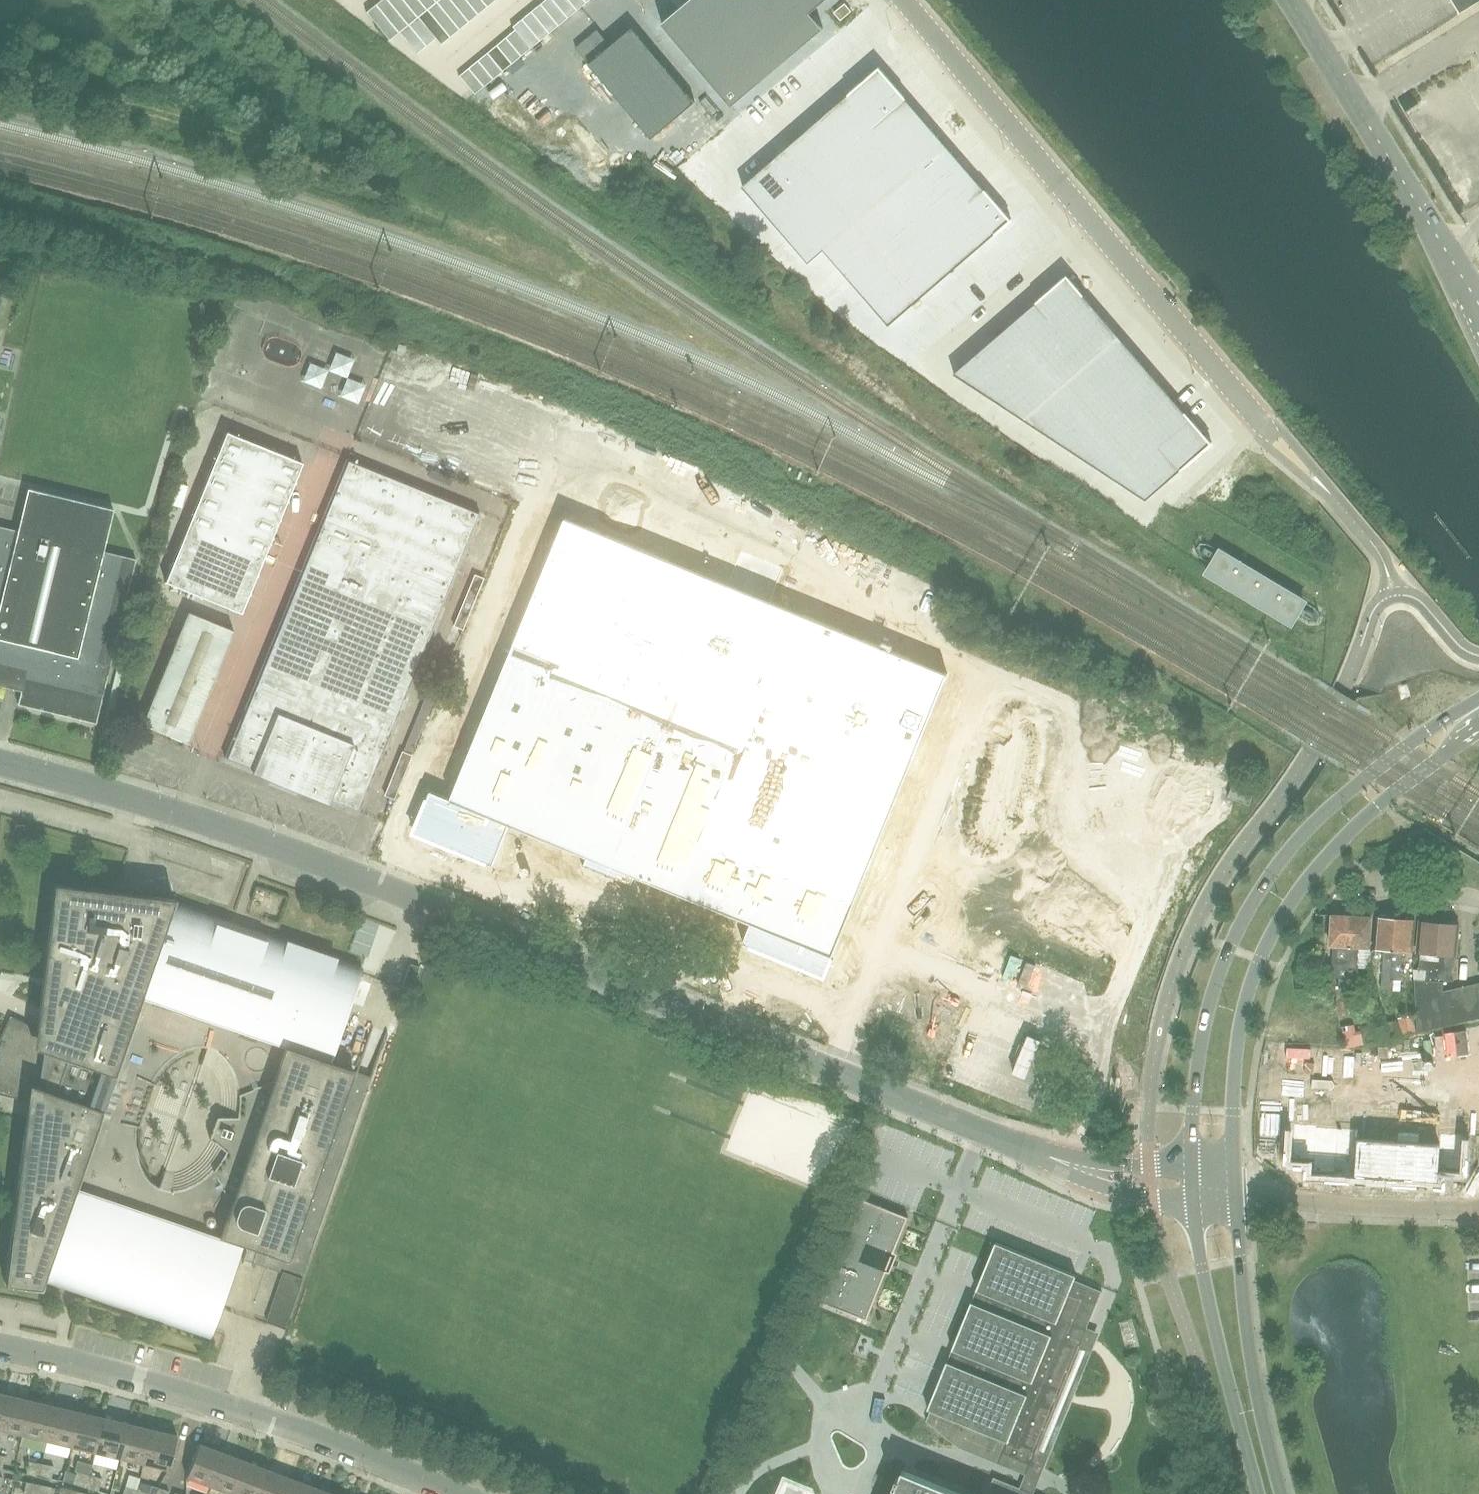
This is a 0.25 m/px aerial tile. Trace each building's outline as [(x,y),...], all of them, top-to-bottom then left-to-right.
[(366,12),(389,40),(399,32),(438,0),(381,0),(366,12)] [(399,32),(417,54),(435,38),(440,44),(495,0),(438,0),(399,32)] [(459,76),(474,94),(589,0),(545,0),(512,27),(515,30),(459,76)] [(662,23),(732,106),(824,28),(810,13),(825,0),(690,0),(662,23)] [(1459,13),(1478,1),(1478,0),(1451,0),(1459,13)] [(841,21),(851,12),(845,5),(835,14),(841,21)] [(590,63),(589,64),(652,138),(696,102),(633,27),(611,45),(597,29),(576,47),(590,63)] [(876,124),(906,98),(880,67),(849,93),(876,124)] [(834,107),(861,137),(876,124),(849,93),(849,94),(834,107)] [(876,124),(861,137),(845,150),(831,163),(815,177),(828,192),(841,207),(854,222),(945,143),(906,98),(876,124)] [(819,120),(845,150),(861,137),(834,107),(819,120)] [(845,150),(819,120),(804,133),(831,163),(845,150)] [(804,133),(789,146),(815,177),(831,163),(804,133)] [(909,254),(924,241),(939,228),(954,215),(985,189),(945,143),(854,222),(867,237),(880,252),(894,267),(909,254)] [(789,146),(774,159),(800,190),(815,177),(789,146)] [(769,216),(800,190),(774,159),(743,186),(769,216)] [(828,192),(815,177),(800,190),(769,216),(782,232),(828,192)] [(985,189),(954,215),(981,246),(995,233),(996,234),(1012,220),(985,189)] [(828,192),(782,232),(795,247),(841,207),(828,192)] [(809,262),(824,249),(823,249),(854,222),(841,207),(795,247),(809,262)] [(939,228),(966,259),(981,246),(954,215),(939,228)] [(836,264),(867,237),(854,222),(823,249),(824,249),(836,264)] [(966,259),(939,228),(924,241),(950,272),(966,259)] [(836,264),(850,279),(880,252),(867,237),(836,264)] [(936,285),(950,272),(924,241),(909,254),(936,285)] [(880,252),(850,279),(863,294),(894,267),(880,252)] [(894,267),(920,298),(936,285),(909,254),(894,267)] [(920,298),(894,267),(863,294),(889,325),(920,298)] [(1048,346),(1094,306),(1084,294),(1067,275),(1036,302),(1037,302),(1021,315),(1048,346)] [(1048,346),(1033,359),(1046,374),(1059,389),(1074,376),(1120,336),(1094,306),(1048,346)] [(1048,346),(1021,315),(1006,328),(1033,359),(1048,346)] [(1033,359),(1006,328),(991,341),(1018,372),(1033,359)] [(1100,406),(1146,366),(1120,336),(1074,376),(1087,391),(1100,406)] [(1018,372),(991,341),(976,354),(1002,385),(1018,372)] [(976,354),(954,373),(989,396),(1002,385),(976,354)] [(1007,408),(1046,374),(1033,359),(1018,372),(1002,385),(989,396),(1007,408)] [(1126,436),(1141,423),(1172,397),(1146,366),(1100,406),(1113,421),(1126,436)] [(1059,389),(1046,374),(1007,408),(1024,419),(1059,389)] [(1024,419),(1041,430),(1087,391),(1074,376),(1059,389),(1024,419)] [(1087,391),(1041,430),(1059,442),(1100,406),(1087,391)] [(1185,412),(1172,397),(1141,423),(1181,469),(1181,470),(1212,443),(1186,412),(1185,412)] [(1059,442),(1076,453),(1113,421),(1100,406),(1059,442)] [(1094,465),(1126,436),(1113,421),(1076,453),(1094,465)] [(1126,436),(1139,452),(1166,482),(1181,469),(1141,423),(1126,436)] [(242,614),(304,464),(228,432),(166,582),(242,614)] [(1111,476),(1139,452),(1126,436),(1094,465),(1111,476)] [(1146,499),(1166,482),(1139,452),(1111,476),(1146,499)] [(358,813),(366,794),(423,655),(480,513),(422,490),(348,460),(225,759),(358,813)] [(136,560),(103,552),(113,510),(28,489),(18,531),(0,527),(0,687),(21,692),(18,705),(96,724),(136,560)] [(705,643),(729,584),(566,517),(451,798),(435,792),(431,790),(414,832),(418,834),(494,865),(510,824),(588,856),(583,867),(609,878),(671,727),(705,643)] [(1291,622),(1302,603),(1303,601),(1221,551),(1208,573),(1291,622)] [(453,625),(463,629),(484,577),(474,573),(453,625)] [(705,643),(671,727),(749,759),(807,616),(769,600),(729,584),(705,643)] [(189,744),(235,632),(188,613),(142,725),(189,744)] [(829,791),(854,729),(871,689),(887,648),(807,616),(749,759),(829,791)] [(948,673),(887,648),(871,689),(932,714),(948,673)] [(932,714),(871,689),(854,729),(915,754),(932,714)] [(636,875),(692,898),(749,759),(671,727),(609,878),(631,887),(636,875)] [(890,816),(915,754),(854,729),(829,791),(890,816)] [(394,798),(412,754),(402,750),(384,794),(394,798)] [(811,834),(829,791),(749,759),(692,898),(711,906),(744,920),(751,922),(752,920),(773,929),(787,895),(811,834)] [(829,791),(811,834),(872,859),(890,816),(829,791)] [(848,919),(872,859),(811,834),(787,895),(848,919)] [(1337,863),(1349,850),(1342,843),(1329,856),(1337,863)] [(328,1061),(359,973),(361,974),(363,967),(174,902),(175,899),(55,884),(37,1028),(10,1016),(0,1038),(0,1040),(2,1041),(0,1046),(0,1094),(28,1101),(27,1111),(6,1283),(42,1287),(44,1282),(210,1339),(213,1331),(211,1330),(241,1243),(248,1245),(243,1260),(283,1274),(267,1320),(276,1323),(286,1326),(372,1078),(353,1071),(353,1070),(328,1061)] [(787,895),(773,929),(834,954),(848,919),(787,895)] [(1347,988),(1348,977),(1351,915),(1331,914),(1330,944),(1333,944),(1331,976),(1338,976),(1338,987),(1347,988)] [(1371,917),(1351,915),(1348,977),(1357,978),(1359,946),(1369,947),(1371,917)] [(1381,977),(1382,977),(1381,988),(1395,989),(1394,978),(1391,978),(1396,918),(1376,917),(1374,947),(1383,948),(1381,977)] [(1415,920),(1396,918),(1391,978),(1394,978),(1395,989),(1401,990),(1400,979),(1403,950),(1413,951),(1415,920)] [(833,955),(834,954),(773,929),(752,920),(751,922),(743,943),(755,948),(782,959),(801,967),(824,976),(833,955)] [(1425,971),(1424,981),(1414,980),(1417,1033),(1444,1026),(1439,992),(1435,992),(1433,981),(1439,922),(1420,920),(1418,952),(1421,952),(1419,970),(1425,971)] [(1444,1026),(1478,1018),(1478,983),(1443,991),(1444,983),(1453,981),(1458,924),(1439,922),(1433,981),(1435,992),(1439,992),(1444,1026)] [(1384,1039),(1398,1037),(1395,1022),(1382,1024),(1384,1039)] [(1376,1030),(1365,1031),(1366,1041),(1377,1039),(1376,1030)] [(1310,1105),(1318,1106),(1319,1094),(1310,1093),(1310,1105)] [(1327,1094),(1319,1094),(1318,1106),(1326,1106),(1327,1094)] [(1352,1096),(1352,1108),(1360,1109),(1360,1097),(1352,1096)] [(1369,1097),(1360,1097),(1360,1109),(1368,1109),(1369,1097)] [(1434,1114),(1442,1114),(1443,1102),(1435,1101),(1434,1114)] [(1451,1103),(1443,1102),(1442,1114),(1450,1115),(1451,1103)] [(1392,1115),(1400,1115),(1401,1103),(1393,1103),(1392,1115)] [(1401,1103),(1400,1115),(1408,1116),(1409,1104),(1401,1103)] [(1318,1124),(1294,1122),(1292,1159),(1313,1160),(1315,1160),(1317,1126),(1318,1124)] [(1335,1173),(1338,1127),(1317,1126),(1315,1160),(1313,1160),(1312,1172),(1335,1173)] [(1338,1127),(1335,1173),(1355,1175),(1358,1138),(1359,1138),(1359,1129),(1338,1127)] [(1399,1141),(1396,1178),(1417,1179),(1420,1142),(1420,1133),(1398,1131),(1397,1141),(1399,1141)] [(1438,1169),(1440,1169),(1461,1170),(1464,1134),(1440,1132),(1439,1144),(1438,1169)] [(1376,1176),(1378,1140),(1359,1138),(1358,1138),(1355,1175),(1376,1176)] [(1378,1140),(1376,1176),(1396,1178),(1399,1141),(1397,1141),(1378,1140)] [(1420,1142),(1417,1179),(1439,1180),(1440,1169),(1438,1169),(1439,1144),(1420,1142)] [(892,1258),(908,1217),(859,1197),(818,1300),(867,1320),(889,1265),(890,1266),(893,1265),(894,1261),(893,1259),(892,1258)] [(963,1448),(1027,1474),(1102,1291),(1075,1280),(1077,1275),(996,1242),(976,1289),(982,1291),(977,1304),(971,1301),(952,1349),(958,1351),(953,1363),(947,1361),(928,1408),(933,1410),(927,1423),(963,1448)] [(7,1394),(0,1424),(0,1430),(23,1436),(31,1400),(7,1394)] [(31,1400),(23,1436),(47,1441),(56,1406),(31,1400)] [(80,1411),(56,1406),(47,1441),(72,1447),(80,1411)] [(80,1411),(72,1447),(96,1453),(104,1417),(80,1411)] [(129,1423),(104,1417),(96,1453),(120,1459),(129,1423)] [(153,1429),(129,1423),(120,1459),(145,1464),(153,1429)] [(153,1429),(145,1464),(169,1470),(177,1434),(153,1429)] [(211,1486),(223,1452),(200,1444),(188,1477),(211,1486)] [(223,1452),(211,1486),(232,1493),(234,1493),(247,1461),(223,1452)] [(78,1472),(74,1484),(88,1488),(90,1476),(94,1465),(78,1460),(75,1471),(78,1472)] [(234,1493),(261,1493),(270,1470),(247,1461),(234,1493)] [(30,1462),(27,1474),(39,1477),(42,1465),(30,1462)] [(54,1467),(42,1465),(39,1477),(52,1479),(54,1467)] [(891,1493),(962,1493),(902,1469),(891,1493)] [(270,1470),(261,1493),(288,1493),(293,1479),(270,1470)] [(101,1479),(90,1476),(88,1488),(98,1491),(101,1479)] [(993,1477),(986,1493),(1034,1493),(993,1477)] [(317,1487),(293,1479),(288,1493),(314,1493),(317,1487)] [(27,1483),(24,1493),(37,1493),(39,1485),(27,1483)] [(39,1485),(37,1493),(49,1493),(51,1488),(39,1485)] [(136,1493),(168,1493),(169,1491),(152,1485),(150,1493),(138,1490),(136,1493)]
